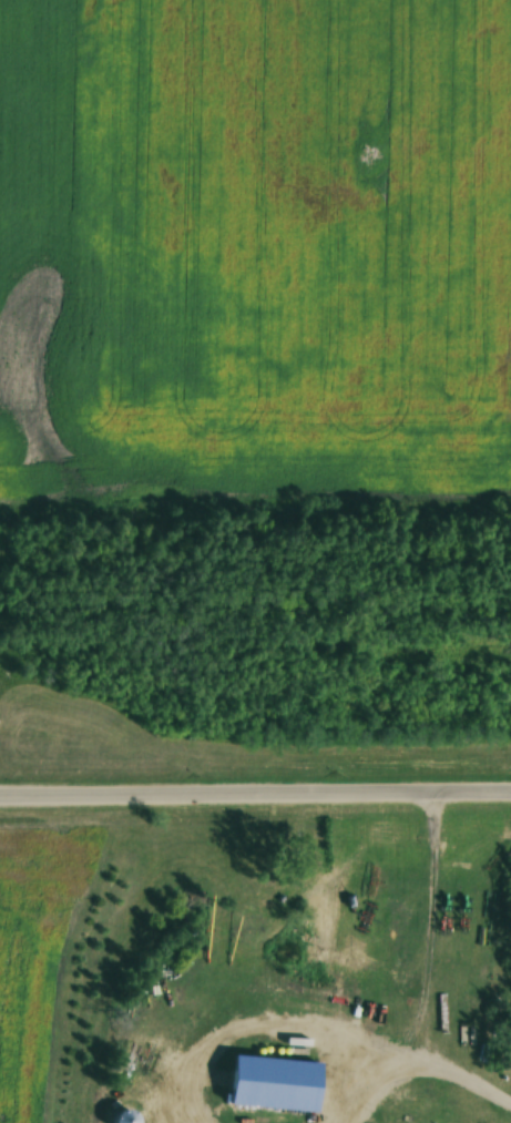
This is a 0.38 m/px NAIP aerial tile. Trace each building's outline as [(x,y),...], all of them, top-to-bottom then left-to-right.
[(321,1062),(234,1056),(231,1105),(317,1112),(321,1062)]
